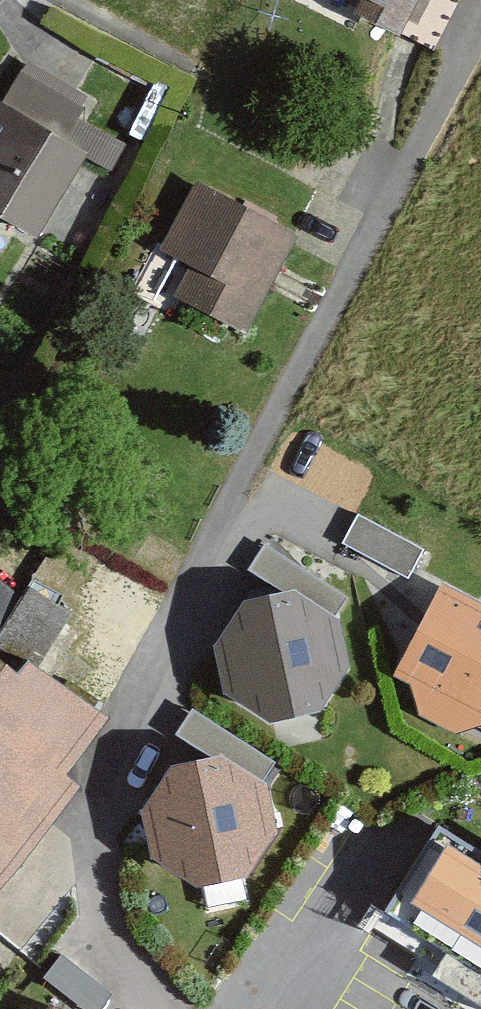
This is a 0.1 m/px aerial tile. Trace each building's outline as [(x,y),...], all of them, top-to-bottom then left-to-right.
[(400,33),(417,0),(362,0),(357,11),(363,15),(400,33)] [(83,107),(21,72),(3,103),(65,138),(79,114),(83,107)] [(37,238),(79,166),(85,156),(88,151),(65,138),(3,103),(0,101),(0,217),(37,238)] [(131,144),(79,114),(65,138),(88,151),(85,156),(115,173),(131,144)] [(293,245),(299,231),(295,229),(197,180),(164,246),(163,249),(189,262),(173,295),(180,298),(248,333),(271,288),(276,278),(282,266),(293,245)] [(423,550),(358,514),(350,528),(342,542),(408,578),(423,550)] [(249,570),(285,593),(297,590),(337,616),(348,599),(303,570),(264,546),(256,559),(249,570)] [(480,722),(480,604),(442,583),(422,621),(393,676),(412,686),(480,722)] [(29,588),(0,635),(0,660),(6,665),(17,672),(26,659),(39,669),(72,613),(29,588)] [(267,597),(244,602),(215,647),(227,699),(272,728),(321,717),(325,716),(353,671),(342,619),(337,616),(297,590),(285,593),(267,597)] [(6,665),(0,673),(0,873),(72,781),(57,768),(101,711),(39,669),(26,659),(17,672),(6,665)] [(184,723),(177,734),(213,757),(225,755),(263,781),(275,763),(193,709),(184,723)] [(173,764),(142,809),(147,834),(152,861),(196,891),(201,891),(249,882),(280,838),(270,785),(263,781),(225,755),(213,757),(197,760),(173,764)] [(480,973),(480,855),(436,824),(381,910),(480,973)] [(60,955),(43,978),(56,988),(84,1008),(100,1008),(104,1005),(112,994),(60,955)]
